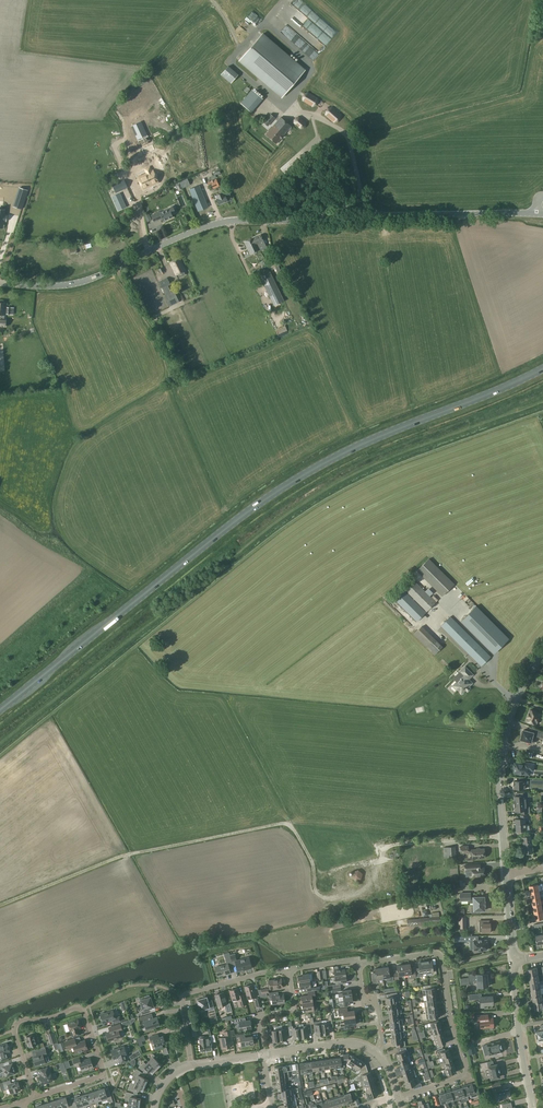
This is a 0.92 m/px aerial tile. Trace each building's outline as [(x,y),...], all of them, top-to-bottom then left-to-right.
[(295,9),(300,3),(296,0),(295,0),(291,5),(295,9)] [(240,60),(282,97),(306,70),(297,63),(263,34),(240,60)] [(317,46),(312,51),(317,56),(322,51),(317,46)] [(228,66),(221,74),(231,83),(238,75),(228,66)] [(263,98),(252,89),(241,103),(251,112),(263,98)] [(304,93),(304,94),(302,97),(303,101),(312,106),(313,107),(316,105),(318,102),(318,98),(317,97),(309,92),(308,92),(304,93)] [(328,108),(326,110),(326,115),(334,122),(338,121),(340,118),(341,115),(341,114),(333,107),(332,107),(329,108),(328,108)] [(270,114),(266,119),(270,122),(274,118),(270,114)] [(269,131),(266,134),(276,143),(288,129),(289,130),(291,128),(290,127),(291,126),(280,117),(271,128),(270,128),(268,130),(269,131)] [(299,117),(296,118),(294,120),(294,122),(301,128),(303,128),(305,126),(305,123),(299,117)] [(134,147),(136,153),(149,147),(147,141),(140,126),(130,130),(137,145),(134,147)] [(135,165),(138,173),(150,169),(148,161),(135,165)] [(158,182),(153,170),(138,177),(143,189),(158,182)] [(22,179),(13,207),(24,211),(33,183),(22,179)] [(112,185),(116,192),(127,187),(124,179),(112,185)] [(216,179),(207,182),(210,190),(219,186),(216,179)] [(189,188),(199,210),(209,205),(200,183),(189,188)] [(224,192),(215,195),(216,198),(219,204),(220,204),(226,202),(227,201),(228,201),(225,195),(224,192)] [(119,193),(112,197),(118,210),(126,207),(119,193)] [(174,210),(173,206),(151,215),(153,221),(162,218),(163,221),(173,217),(171,211),(174,210)] [(254,238),(254,237),(244,242),(250,254),(260,249),(257,244),(260,243),(262,247),(266,245),(264,241),(263,241),(265,240),(262,234),(261,235),(254,238)] [(179,259),(170,263),(176,275),(185,270),(179,259)] [(284,301),(270,271),(260,276),(265,286),(267,285),(272,294),(269,296),(274,306),(284,301)] [(171,284),(167,277),(159,281),(162,288),(165,294),(171,291),(168,285),(171,284)] [(179,301),(174,292),(165,296),(170,305),(179,301)] [(454,584),(429,558),(417,570),(442,596),(454,584)] [(401,587),(391,596),(417,622),(426,612),(436,602),(411,577),(401,586),(425,610),(425,611),(401,587)] [(498,649),(509,638),(476,606),(461,621),(490,650),(495,646),(498,649)] [(491,656),(450,616),(441,626),(481,666),(491,656)] [(422,626),(413,634),(434,655),(443,647),(422,626)] [(457,682),(453,686),(456,690),(457,689),(462,693),(465,690),(466,691),(469,687),(472,683),(468,679),(473,674),(465,667),(460,671),(464,675),(457,682)] [(530,709),(526,720),(537,724),(538,719),(542,721),(542,714),(540,713),(530,709)] [(523,730),(521,739),(522,740),(522,741),(526,742),(526,741),(531,742),(533,735),(542,738),(542,731),(535,728),(534,732),(523,730)] [(515,763),(514,773),(515,773),(516,773),(525,774),(526,774),(527,774),(527,769),(533,770),(534,764),(525,763),(525,764),(515,763)] [(515,803),(526,803),(526,798),(529,798),(529,792),(520,792),(521,795),(514,796),(515,803)] [(526,803),(515,803),(515,811),(522,810),(522,814),(530,813),(530,807),(526,807),(526,803)] [(520,815),(521,819),(516,819),(517,831),(526,830),(525,820),(529,820),(529,814),(520,815)] [(533,852),(531,836),(523,837),(523,843),(524,843),(526,853),(533,852)] [(460,846),(460,854),(472,853),(472,858),(485,857),(484,848),(475,849),(471,849),(469,849),(468,845),(460,846)] [(455,856),(454,846),(446,847),(447,857),(455,856)] [(480,868),(480,864),(465,865),(465,871),(472,870),(472,876),(476,876),(476,877),(480,876),(484,875),(484,868),(480,868)] [(350,880),(359,880),(359,871),(350,871),(350,880)] [(325,887),(324,887),(323,880),(324,880),(324,877),(320,877),(320,880),(317,881),(317,889),(325,889),(325,887)] [(531,892),(539,891),(538,884),(530,886),(531,892)] [(532,899),(540,898),(539,891),(531,892),(532,899)] [(473,904),(485,904),(484,902),(485,902),(484,902),(484,897),(473,897),(470,897),(470,893),(460,893),(460,900),(470,900),(470,902),(473,902),(473,904)] [(533,906),(542,904),(540,898),(532,899),(533,906)] [(473,904),(473,907),(472,907),(472,913),(480,913),(480,910),(484,910),(484,905),(485,905),(485,904),(473,904)] [(534,913),(542,911),(542,904),(533,906),(534,913)] [(534,913),(536,919),(542,918),(542,912),(542,911),(534,913)] [(440,922),(440,916),(407,919),(408,925),(440,922)] [(490,930),(490,929),(491,929),(491,926),(490,926),(490,923),(489,923),(489,921),(485,921),(483,921),(481,921),(481,923),(479,924),(479,932),(482,932),(486,932),(486,930),(490,930)] [(463,936),(463,941),(471,941),(471,944),(470,944),(470,949),(474,949),(474,950),(478,950),(482,950),(487,950),(487,949),(488,949),(488,945),(487,945),(486,940),(481,940),(481,939),(478,940),(472,940),(472,936),(463,936)] [(232,963),(230,955),(230,954),(224,956),(226,960),(228,964),(215,967),(218,976),(225,974),(225,975),(230,973),(229,967),(233,966),(232,963)] [(230,955),(232,963),(236,962),(238,970),(246,968),(246,969),(251,967),(249,958),(237,961),(235,954),(230,955)] [(425,961),(426,972),(433,972),(433,975),(437,975),(435,966),(432,966),(431,960),(425,961)] [(426,972),(425,961),(418,962),(420,973),(416,974),(416,977),(423,976),(422,973),(426,972)] [(410,964),(403,965),(404,975),(408,974),(409,979),(416,978),(416,977),(416,974),(415,969),(411,970),(410,964)] [(398,976),(404,975),(403,965),(397,965),(397,972),(393,972),(395,981),(399,980),(398,976)] [(381,968),(383,978),(387,978),(388,982),(394,981),(393,974),(389,974),(388,967),(381,968)] [(529,976),(538,974),(537,967),(528,969),(529,976)] [(376,975),(372,976),(373,984),(379,983),(378,979),(383,978),(381,968),(375,969),(376,975)] [(460,978),(461,985),(469,984),(469,981),(474,981),(474,982),(477,982),(477,987),(488,986),(488,981),(490,981),(489,972),(486,972),(487,972),(482,973),(476,974),(476,975),(475,975),(475,973),(468,974),(469,977),(460,978)] [(303,976),(298,977),(299,982),(310,981),(309,974),(302,975),(303,976)] [(530,983),(540,981),(538,974),(529,976),(530,983)] [(335,977),(336,984),(343,983),(347,982),(346,975),(335,977)] [(281,979),(268,980),(270,989),(283,987),(281,979)] [(310,981),(299,982),(300,988),(304,987),(304,988),(311,987),(312,987),(313,987),(312,980),(310,981)] [(531,989),(541,988),(540,981),(530,983),(531,989)] [(252,984),(245,986),(248,999),(256,996),(255,992),(252,984)] [(426,995),(435,994),(435,991),(436,991),(435,988),(430,988),(429,985),(423,986),(423,989),(423,996),(426,995)] [(240,995),(238,988),(230,990),(232,1000),(238,998),(240,1006),(246,1004),(243,994),(240,995)] [(532,996),(542,994),(541,988),(531,989),(532,996)] [(339,997),(352,996),(351,989),(342,991),(343,993),(339,993),(340,997),(339,997)] [(308,995),(301,996),(302,1003),(313,1001),(312,998),(315,997),(314,990),(312,991),(308,991),(308,995)] [(278,991),(269,992),(270,1000),(272,1000),(273,1004),(285,1002),(283,994),(279,994),(278,991)] [(219,994),(215,995),(218,1006),(227,1004),(223,992),(219,993),(219,994)] [(386,1004),(387,1003),(396,1002),(399,1002),(398,996),(397,996),(397,992),(390,993),(391,997),(386,998),(387,1000),(385,1000),(386,1004)] [(542,1001),(542,1000),(542,994),(532,996),(534,1003),(542,1001)] [(142,1005),(138,1007),(139,1011),(140,1011),(141,1015),(150,1012),(149,1008),(154,1007),(152,1001),(151,1002),(149,995),(145,996),(146,998),(140,1000),(142,1005)] [(352,996),(339,997),(339,1001),(340,1007),(346,1006),(346,1003),(353,1002),(352,996)] [(480,997),(480,1007),(487,1007),(486,1005),(493,1004),(493,1003),(494,1002),(493,998),(492,998),(492,996),(480,997)] [(197,999),(198,1001),(197,1002),(198,1004),(199,1005),(200,1010),(207,1008),(211,1023),(218,1021),(213,1006),(209,1007),(207,997),(197,999)] [(313,1001),(302,1003),(303,1010),(309,1009),(310,1012),(317,1011),(316,1008),(314,1008),(313,1001)] [(534,1003),(535,1010),(542,1008),(542,1001),(534,1003)] [(344,1019),(355,1017),(354,1010),(348,1011),(347,1007),(338,1009),(338,1013),(339,1016),(344,1015),(344,1019)] [(102,1013),(101,1014),(100,1015),(103,1023),(112,1020),(113,1023),(121,1020),(120,1016),(115,1018),(113,1010),(105,1013),(104,1012),(102,1013)] [(151,1018),(150,1014),(140,1017),(143,1024),(146,1023),(148,1029),(160,1025),(157,1017),(153,1018),(152,1019),(151,1018)] [(328,1020),(321,1021),(322,1024),(323,1034),(329,1034),(329,1030),(330,1029),(329,1024),(332,1023),(331,1014),(328,1015),(328,1020)] [(492,1018),(489,1018),(489,1014),(477,1015),(477,1022),(480,1022),(480,1028),(493,1027),(492,1018)] [(246,1021),(245,1017),(234,1019),(234,1023),(239,1022),(240,1030),(251,1028),(251,1024),(250,1020),(246,1021)] [(309,1017),(310,1023),(310,1024),(314,1024),(315,1032),(316,1031),(316,1035),(323,1034),(322,1024),(321,1021),(313,1022),(313,1017),(309,1017)] [(345,1022),(340,1023),(340,1026),(341,1030),(350,1029),(350,1025),(356,1024),(355,1017),(344,1019),(345,1022)] [(78,1020),(68,1023),(70,1031),(71,1030),(71,1032),(73,1037),(80,1034),(78,1028),(80,1027),(78,1020)] [(429,1030),(431,1029),(440,1026),(442,1026),(441,1022),(439,1022),(438,1020),(430,1023),(431,1026),(428,1027),(429,1030)] [(302,1024),(299,1024),(300,1025),(301,1038),(308,1037),(308,1033),(311,1032),(310,1024),(310,1023),(306,1024),(307,1026),(303,1026),(302,1024)] [(111,1027),(113,1031),(106,1033),(106,1035),(106,1036),(107,1039),(108,1039),(108,1041),(115,1039),(115,1040),(121,1038),(119,1031),(122,1030),(120,1024),(111,1027)] [(294,1038),(301,1038),(300,1025),(296,1026),(296,1027),(293,1028),(293,1026),(289,1026),(290,1035),(294,1034),(294,1038)] [(285,1029),(278,1030),(280,1041),(287,1040),(286,1036),(290,1035),(289,1026),(285,1027),(285,1029)] [(431,1035),(433,1034),(442,1031),(440,1026),(431,1029),(432,1032),(430,1032),(431,1035)] [(271,1029),(267,1030),(268,1038),(272,1038),(273,1041),(280,1041),(278,1030),(271,1031),(271,1029)] [(229,1039),(232,1038),(230,1030),(224,1031),(225,1035),(223,1035),(223,1037),(220,1038),(222,1048),(230,1047),(229,1039)] [(435,1040),(444,1037),(442,1031),(433,1034),(435,1040)] [(57,1042),(54,1032),(47,1034),(50,1044),(57,1042)] [(245,1037),(245,1033),(236,1034),(237,1039),(240,1038),(241,1046),(254,1044),(252,1036),(245,1037)] [(33,1034),(26,1037),(29,1047),(37,1045),(33,1034)] [(159,1034),(150,1037),(151,1043),(154,1042),(156,1049),(163,1047),(162,1044),(165,1043),(163,1036),(160,1037),(159,1034)] [(142,1041),(145,1040),(144,1035),(136,1037),(139,1046),(143,1045),(142,1041)] [(210,1036),(199,1038),(200,1044),(199,1044),(200,1051),(212,1050),(211,1042),(210,1042),(210,1036)] [(444,1037),(435,1040),(433,1040),(436,1049),(442,1047),(442,1044),(446,1043),(445,1040),(446,1040),(445,1036),(444,1037)] [(402,1041),(401,1037),(392,1038),(391,1038),(391,1042),(393,1042),(393,1044),(397,1044),(398,1047),(405,1046),(404,1041),(402,1041)] [(76,1043),(75,1039),(65,1042),(67,1048),(73,1046),(74,1050),(76,1049),(77,1052),(83,1051),(82,1050),(87,1048),(85,1040),(76,1043)] [(487,1044),(486,1044),(487,1044),(489,1054),(489,1055),(490,1055),(490,1054),(501,1052),(502,1052),(502,1051),(499,1041),(500,1041),(499,1041),(487,1044)] [(469,1054),(476,1053),(473,1042),(467,1044),(466,1044),(469,1054)] [(1,1061),(8,1058),(7,1054),(6,1054),(6,1053),(10,1051),(7,1043),(0,1045),(0,1059),(1,1061)] [(124,1046),(111,1050),(114,1059),(119,1057),(120,1059),(119,1059),(120,1063),(127,1061),(125,1055),(127,1055),(124,1046)] [(399,1052),(396,1053),(398,1059),(407,1056),(409,1056),(407,1050),(406,1050),(405,1047),(398,1048),(399,1052)] [(449,1049),(445,1050),(445,1048),(438,1051),(440,1058),(442,1057),(450,1055),(449,1049)] [(36,1052),(37,1055),(33,1057),(35,1066),(45,1062),(43,1057),(47,1055),(45,1049),(36,1052)] [(352,1066),(357,1059),(352,1055),(349,1053),(343,1054),(344,1061),(344,1063),(347,1063),(352,1066)] [(148,1061),(156,1069),(161,1065),(158,1062),(158,1061),(155,1059),(157,1057),(153,1054),(151,1056),(152,1057),(148,1061)] [(341,1061),(344,1061),(343,1054),(340,1055),(340,1057),(334,1058),(335,1067),(337,1067),(337,1068),(337,1069),(338,1069),(340,1069),(341,1069),(341,1068),(342,1068),(342,1067),(342,1066),(341,1061)] [(441,1064),(443,1063),(452,1060),(450,1055),(442,1057),(443,1061),(440,1062),(441,1064)] [(407,1056),(398,1059),(400,1065),(409,1062),(411,1061),(409,1056),(407,1056)] [(81,1061),(79,1057),(73,1059),(75,1066),(78,1065),(80,1066),(82,1071),(89,1069),(88,1067),(93,1066),(90,1058),(81,1061)] [(361,1071),(367,1069),(366,1064),(362,1062),(357,1059),(352,1066),(358,1069),(359,1068),(360,1068),(361,1071)] [(445,1069),(454,1066),(452,1060),(443,1063),(445,1069)] [(152,1074),(156,1069),(148,1061),(146,1064),(144,1062),(138,1067),(144,1071),(147,1069),(149,1071),(152,1074)] [(3,1062),(0,1063),(0,1073),(4,1071),(6,1076),(15,1073),(12,1063),(4,1066),(3,1062)] [(409,1062),(400,1065),(401,1070),(410,1067),(409,1062)] [(496,1064),(488,1066),(487,1062),(480,1063),(481,1071),(488,1069),(491,1079),(499,1077),(498,1072),(499,1072),(498,1068),(497,1069),(496,1064)] [(113,1074),(115,1079),(119,1078),(115,1064),(112,1065),(113,1067),(109,1068),(111,1075),(113,1074)] [(275,1067),(275,1073),(285,1072),(288,1071),(292,1070),(291,1064),(284,1065),(275,1067)] [(454,1066),(445,1069),(443,1070),(445,1075),(456,1072),(454,1066)] [(410,1067),(401,1070),(403,1076),(415,1072),(415,1070),(411,1071),(410,1067)] [(42,1074),(42,1075),(39,1077),(41,1084),(53,1081),(50,1073),(49,1073),(47,1068),(40,1070),(41,1074),(42,1074)] [(135,1081),(145,1085),(148,1080),(144,1078),(144,1077),(142,1076),(143,1073),(136,1069),(133,1076),(137,1078),(135,1081)] [(360,1075),(359,1077),(360,1080),(372,1076),(370,1072),(368,1072),(367,1069),(361,1071),(362,1074),(362,1075),(360,1075)] [(415,1072),(403,1076),(405,1081),(414,1079),(413,1076),(416,1075),(415,1072)] [(372,1076),(360,1080),(362,1086),(365,1085),(374,1083),(372,1076)] [(289,1077),(276,1079),(277,1085),(286,1083),(286,1080),(289,1079),(289,1080),(294,1079),(293,1077),(289,1077)] [(414,1079),(405,1081),(407,1087),(417,1084),(418,1087),(421,1086),(421,1084),(420,1084),(419,1084),(417,1078),(414,1079)] [(0,1084),(0,1086),(1,1091),(5,1090),(9,1088),(11,1093),(21,1090),(18,1082),(11,1084),(10,1080),(2,1082),(3,1084),(0,1084)] [(143,1091),(145,1085),(135,1081),(134,1084),(131,1082),(128,1090),(135,1092),(137,1089),(139,1090),(139,1089),(143,1091)] [(367,1091),(376,1088),(374,1083),(365,1085),(367,1091)] [(477,1096),(473,1084),(472,1083),(462,1086),(462,1087),(465,1096),(466,1101),(469,1100),(467,1096),(470,1095),(471,1098),(477,1096)] [(460,1087),(456,1088),(461,1103),(463,1102),(462,1097),(465,1096),(462,1087),(460,1088),(460,1087)] [(101,1099),(102,1102),(108,1100),(109,1102),(112,1100),(110,1092),(106,1093),(104,1088),(103,1088),(99,1088),(98,1088),(99,1090),(98,1090),(101,1099)] [(278,1096),(294,1094),(293,1088),(291,1089),(291,1088),(278,1090),(278,1091),(282,1090),(282,1093),(277,1093),(278,1096)] [(378,1092),(376,1088),(367,1091),(365,1092),(368,1101),(373,1099),(372,1096),(379,1094),(378,1092)] [(458,1104),(461,1103),(456,1088),(452,1089),(452,1090),(451,1091),(450,1090),(453,1100),(457,1099),(458,1104)] [(311,1098),(314,1097),(312,1089),(303,1092),(305,1097),(310,1095),(311,1098)] [(509,1089),(497,1092),(499,1099),(510,1096),(509,1089)] [(93,1092),(92,1092),(96,1103),(96,1105),(99,1104),(98,1100),(101,1099),(98,1090),(96,1091),(95,1090),(93,1091),(93,1092)] [(455,1105),(453,1100),(450,1090),(446,1091),(447,1092),(445,1093),(445,1092),(448,1102),(451,1101),(453,1105),(455,1105)] [(87,1093),(86,1094),(90,1104),(91,1107),(93,1106),(92,1104),(96,1103),(92,1092),(90,1093),(89,1092),(87,1093)] [(129,1103),(140,1104),(141,1098),(136,1098),(136,1097),(134,1097),(134,1094),(126,1092),(125,1099),(129,1100),(129,1103)] [(350,1092),(345,1094),(347,1103),(348,1104),(350,1103),(350,1104),(353,1103),(353,1101),(350,1092)] [(448,1102),(445,1092),(440,1093),(441,1094),(439,1094),(442,1104),(445,1103),(447,1107),(449,1107),(450,1107),(448,1102)] [(72,1104),(73,1107),(82,1107),(84,1107),(80,1096),(80,1094),(79,1095),(75,1096),(75,1097),(74,1097),(76,1103),(72,1104)] [(80,1096),(84,1107),(87,1107),(86,1105),(90,1104),(86,1094),(84,1094),(83,1094),(81,1095),(80,1096)] [(339,1096),(341,1105),(347,1103),(345,1094),(339,1096)] [(60,1099),(63,1107),(71,1107),(73,1107),(72,1104),(71,1101),(67,1102),(66,1097),(65,1097),(65,1096),(60,1097),(60,1098),(60,1099)] [(336,1107),(341,1105),(339,1096),(333,1098),(336,1107)] [(336,1107),(333,1098),(328,1100),(330,1107),(332,1107),(336,1107)] [(419,1100),(420,1104),(418,1104),(419,1106),(418,1106),(419,1107),(427,1107),(430,1107),(428,1101),(427,1101),(426,1098),(419,1100)] [(54,1100),(56,1107),(62,1107),(63,1107),(60,1099),(57,1099),(54,1100),(54,1099),(54,1100)] [(316,1103),(318,1107),(324,1107),(322,1101),(321,1099),(318,1100),(318,1099),(315,1100),(316,1103)] [(279,1105),(279,1107),(284,1107),(293,1106),(296,1106),(295,1100),(283,1101),(284,1104),(279,1105)] [(328,1100),(322,1101),(324,1107),(330,1107),(328,1100)]
